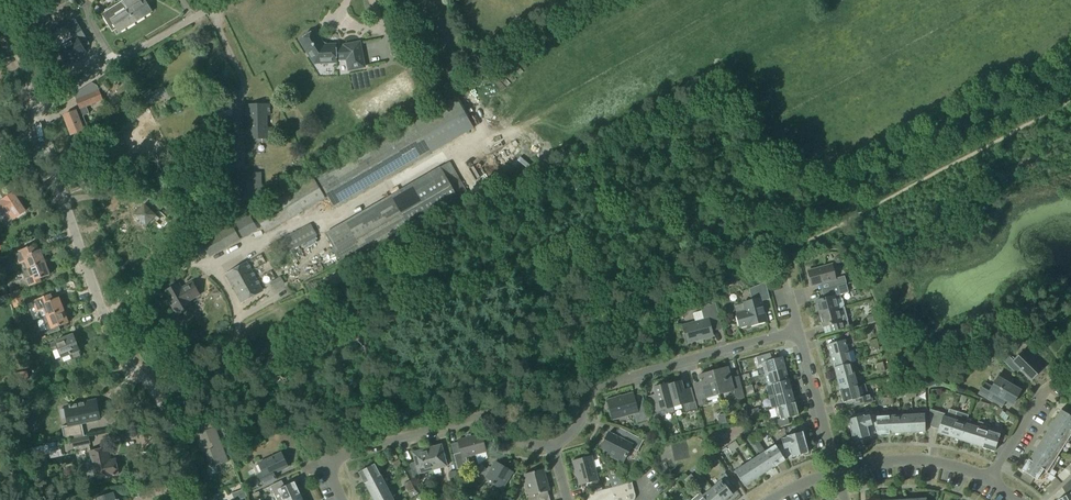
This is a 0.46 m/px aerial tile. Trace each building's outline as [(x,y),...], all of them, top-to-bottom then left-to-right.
[(136,23),(124,3),(122,0),(121,0),(122,2),(104,13),(106,17),(104,18),(108,25),(111,23),(111,24),(113,23),(119,33),(136,23)] [(124,3),(136,23),(152,12),(144,0),(122,0),(124,3)] [(74,40),(58,50),(66,64),(86,52),(84,48),(90,45),(76,20),(66,26),(74,40)] [(322,43),(315,32),(316,32),(316,31),(312,33),(311,32),(306,34),(303,37),(303,39),(299,41),(300,42),(300,41),(312,59),(320,59),(323,63),(336,63),(336,60),(347,60),(349,71),(365,68),(360,43),(344,46),(344,48),(335,48),(335,45),(327,46),(326,45),(323,44),(323,43),(323,44),(322,43)] [(169,96),(164,87),(153,93),(150,88),(141,92),(147,105),(155,102),(156,103),(169,96)] [(80,110),(103,100),(99,91),(76,100),(80,110)] [(424,102),(407,112),(411,120),(429,110),(424,102)] [(265,116),(269,116),(269,108),(269,105),(247,105),(247,120),(246,120),(246,119),(245,119),(245,127),(246,127),(246,126),(247,126),(247,139),(270,139),(270,128),(266,128),(265,116)] [(71,136),(85,130),(88,129),(83,116),(89,114),(87,107),(63,116),(71,136)] [(335,209),(431,153),(413,123),(318,178),(335,209)] [(111,143),(123,136),(119,130),(107,137),(111,143)] [(345,223),(326,234),(348,271),(367,260),(471,200),(449,163),(345,223)] [(261,173),(234,175),(235,201),(251,200),(262,200),(261,173)] [(265,233),(309,208),(324,198),(314,180),(309,183),(255,214),(265,233)] [(9,212),(13,219),(25,211),(20,204),(22,203),(18,196),(16,198),(13,193),(0,202),(0,218),(9,212)] [(141,209),(135,215),(146,226),(153,219),(156,222),(160,219),(156,216),(144,205),(141,209)] [(258,229),(250,215),(231,225),(239,239),(258,229)] [(281,256),(295,249),(295,248),(317,236),(311,225),(275,244),(281,256)] [(201,241),(209,255),(227,245),(219,231),(201,241)] [(35,245),(15,253),(22,271),(24,271),(30,268),(44,263),(39,250),(38,251),(35,245)] [(30,268),(24,271),(30,287),(41,282),(40,279),(49,276),(44,263),(30,268)] [(242,303),(263,291),(247,263),(226,275),(242,303)] [(835,279),(832,265),(808,271),(812,286),(829,282),(830,288),(846,284),(844,277),(835,279)] [(335,290),(350,282),(344,271),(329,280),(335,290)] [(281,276),(270,282),(274,289),(285,284),(281,276)] [(188,301),(199,295),(192,283),(182,289),(179,284),(164,293),(177,316),(192,307),(188,301)] [(750,326),(767,322),(761,301),(770,299),(765,283),(749,289),(752,301),(744,303),(746,311),(736,314),(740,328),(750,325),(750,326)] [(827,298),(816,301),(820,314),(844,308),(844,307),(844,305),(842,299),(841,298),(840,295),(848,293),(846,284),(830,288),(825,290),(827,298)] [(216,299),(221,294),(216,289),(211,295),(216,299)] [(12,301),(22,297),(20,290),(10,294),(12,301)] [(47,296),(33,302),(37,312),(40,319),(42,319),(63,310),(58,298),(52,300),(50,295),(47,296)] [(15,308),(25,304),(22,297),(12,301),(15,308)] [(688,343),(713,336),(709,323),(720,320),(715,303),(701,309),(704,320),(683,326),(688,343)] [(849,327),(848,320),(844,308),(820,314),(823,327),(835,324),(837,330),(849,327)] [(68,323),(63,310),(42,319),(49,336),(60,331),(58,327),(68,323)] [(81,357),(73,336),(55,343),(56,344),(49,347),(51,352),(58,349),(61,358),(69,355),(71,361),(81,357)] [(183,336),(173,342),(178,352),(188,346),(183,336)] [(34,337),(24,341),(26,346),(36,343),(34,337)] [(848,352),(845,340),(827,345),(827,346),(828,346),(831,357),(848,352)] [(856,362),(853,351),(848,352),(831,357),(834,368),(851,363),(856,362)] [(1042,369),(1024,351),(1014,361),(1008,356),(1003,361),(1015,373),(1019,368),(1032,380),(1042,369)] [(772,360),(770,354),(756,357),(758,364),(762,363),(765,374),(785,369),(782,358),(783,358),(783,357),(772,360)] [(837,380),(854,375),(851,363),(834,368),(837,380)] [(788,380),(785,369),(765,374),(768,386),(771,385),(788,380)] [(734,382),(731,380),(728,370),(714,373),(714,374),(719,395),(731,392),(732,396),(739,400),(745,398),(740,380),(734,382)] [(15,383),(29,381),(27,372),(13,374),(15,383)] [(719,395),(714,374),(714,373),(714,372),(699,375),(703,391),(696,393),(700,405),(707,403),(705,398),(719,394),(719,395)] [(1021,391),(1010,385),(1013,381),(1000,373),(992,388),(985,384),(979,394),(996,404),(1000,398),(1012,405),(1021,391)] [(857,386),(854,375),(837,380),(840,391),(857,386)] [(774,397),(791,392),(788,380),(771,385),(774,397)] [(686,397),(681,382),(668,385),(668,384),(667,384),(674,407),(682,405),(684,414),(697,410),(693,395),(686,397)] [(654,418),(667,415),(665,409),(674,407),(667,384),(653,388),(657,402),(650,403),(654,418)] [(868,396),(865,384),(857,386),(840,391),(843,403),(854,400),(855,407),(872,402),(871,395),(868,396)] [(794,403),(791,392),(774,397),(777,408),(778,408),(795,403),(794,403)] [(636,405),(633,394),(608,400),(613,420),(634,414),(637,423),(649,420),(645,403),(636,405)] [(84,437),(82,424),(100,420),(96,401),(65,407),(69,426),(62,427),(65,441),(75,439),(84,437)] [(798,415),(795,403),(778,408),(777,408),(775,408),(777,417),(780,416),(781,419),(774,421),(775,428),(789,424),(788,418),(798,415)] [(999,417),(1003,410),(998,407),(994,414),(999,417)] [(947,415),(930,409),(930,420),(941,423),(937,434),(938,434),(938,433),(949,437),(954,420),(957,412),(949,410),(947,415)] [(1070,435),(1070,431),(1069,430),(1070,428),(1070,417),(1061,410),(1060,411),(1061,411),(1029,460),(1028,460),(1022,471),(1037,480),(1043,470),(1047,473),(1070,435)] [(960,441),(966,423),(968,416),(957,412),(954,420),(949,437),(960,441)] [(876,417),(876,414),(865,417),(864,415),(847,420),(853,441),(870,436),(869,435),(877,433),(877,435),(890,435),(890,434),(925,432),(925,433),(924,415),(876,417)] [(228,462),(215,428),(219,426),(216,419),(197,426),(200,433),(195,435),(200,449),(204,447),(206,451),(205,451),(210,464),(209,465),(208,466),(208,468),(210,472),(211,474),(212,474),(214,474),(215,474),(217,473),(218,471),(217,469),(216,466),(228,462)] [(977,427),(972,444),(983,448),(982,448),(983,448),(988,431),(989,428),(990,426),(979,422),(977,427)] [(972,444),(977,427),(966,423),(960,441),(972,444)] [(1001,432),(989,428),(988,431),(983,448),(994,452),(1001,432)] [(784,458),(786,458),(792,456),(792,457),(809,453),(803,432),(786,437),(787,438),(782,440),(783,445),(776,447),(784,458)] [(626,441),(609,433),(601,448),(608,452),(607,455),(623,463),(631,448),(638,451),(643,440),(630,433),(626,441)] [(458,470),(469,467),(466,457),(486,452),(481,434),(458,441),(461,453),(454,455),(458,470)] [(75,439),(77,448),(88,445),(86,436),(84,437),(75,439)] [(37,457),(61,452),(59,443),(35,448),(37,457)] [(433,470),(447,466),(441,445),(427,449),(433,470)] [(785,461),(784,458),(776,447),(775,445),(765,452),(774,467),(775,467),(785,461)] [(109,461),(107,449),(91,452),(96,479),(119,475),(115,459),(109,461)] [(414,479),(420,478),(419,474),(433,470),(427,449),(413,453),(416,465),(410,466),(413,477),(414,479)] [(765,473),(774,467),(765,452),(755,458),(765,473)] [(264,486),(276,480),(274,474),(288,467),(281,453),(259,464),(263,473),(259,475),(264,486)] [(715,464),(719,461),(714,455),(711,459),(715,464)] [(598,480),(591,457),(574,461),(580,485),(592,482),(594,490),(602,488),(599,479),(598,480)] [(755,480),(765,473),(755,458),(745,465),(755,480)] [(482,465),(472,473),(477,478),(481,474),(494,482),(492,484),(502,490),(513,472),(495,462),(491,468),(489,467),(486,469),(482,465)] [(365,484),(365,483),(381,475),(375,464),(359,473),(365,484)] [(1070,474),(1070,464),(1057,476),(1063,482),(1070,474)] [(745,487),(745,486),(755,480),(745,465),(735,472),(745,487)] [(525,483),(528,494),(531,493),(531,496),(539,494),(541,499),(550,499),(549,497),(548,491),(542,470),(526,474),(528,483),(525,483)] [(452,486),(459,484),(456,471),(449,473),(452,486)] [(614,474),(609,476),(612,487),(624,484),(614,474)] [(692,483),(696,480),(691,474),(688,477),(692,483)] [(712,488),(721,499),(726,499),(732,495),(733,495),(728,489),(734,485),(725,474),(719,479),(721,481),(712,488)] [(1055,478),(1050,474),(1047,479),(1051,482),(1044,489),(1049,495),(1061,484),(1056,478),(1055,478)] [(371,494),(386,486),(381,475),(365,483),(365,484),(371,494)] [(688,486),(692,483),(688,477),(684,480),(688,486)] [(1061,488),(1066,496),(1059,499),(1070,499),(1070,479),(1061,488)] [(282,481),(270,486),(277,499),(286,499),(300,493),(295,482),(285,487),(282,481)] [(607,489),(610,499),(616,499),(620,499),(634,499),(635,499),(635,498),(636,497),(636,496),(635,495),(632,482),(607,489)] [(392,496),(386,486),(371,494),(374,499),(384,499),(392,496)] [(712,488),(703,496),(706,499),(721,499),(712,488)] [(247,498),(244,489),(232,494),(234,499),(241,499),(247,498)] [(604,499),(610,499),(607,489),(601,491),(604,499)] [(597,499),(604,499),(601,491),(595,492),(597,499)]
